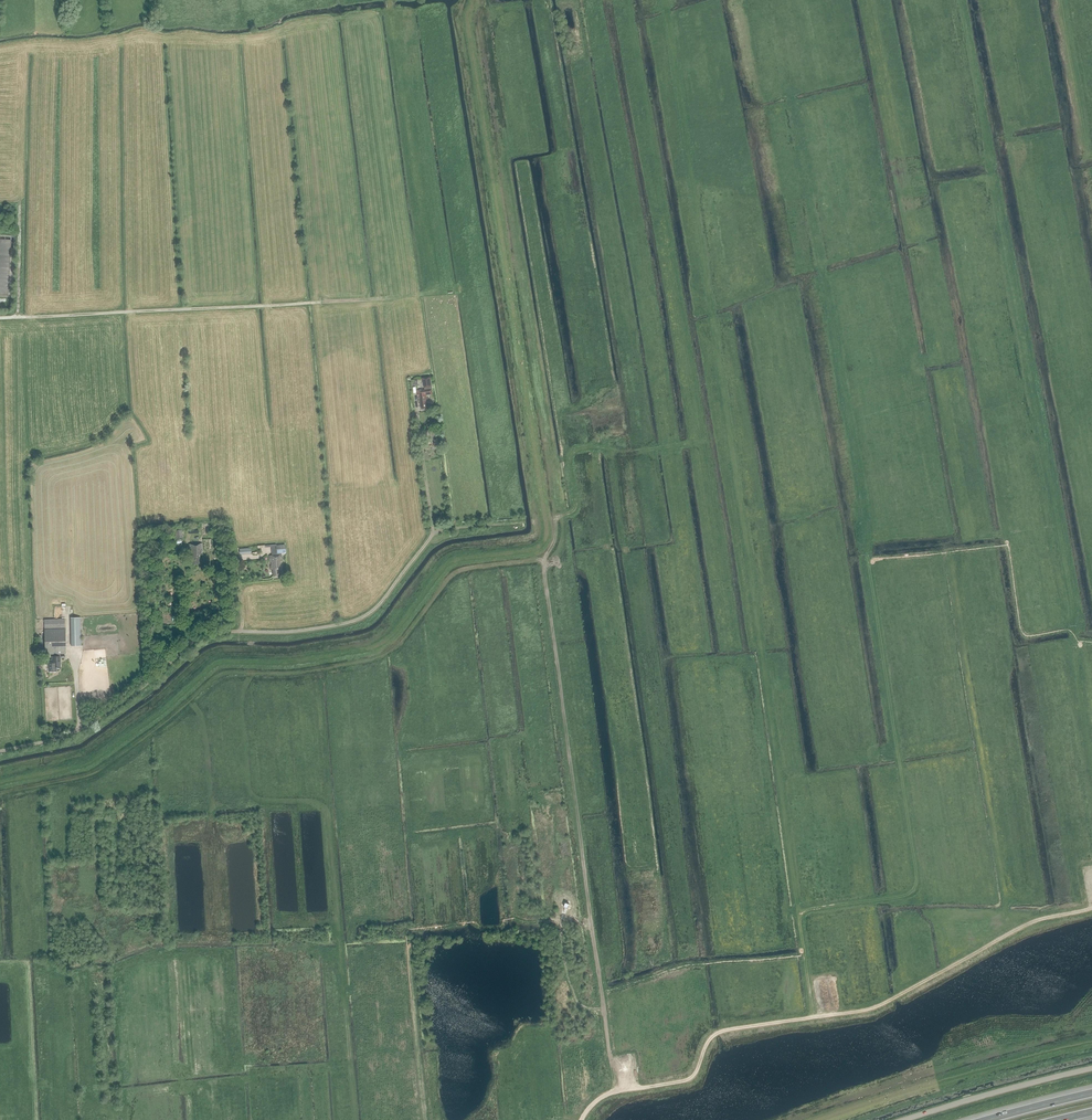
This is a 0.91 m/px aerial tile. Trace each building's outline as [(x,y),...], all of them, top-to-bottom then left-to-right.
[(431,388),(431,387),(432,387),(430,377),(422,378),(423,384),(424,388),(425,388),(425,389),(417,390),(419,403),(420,403),(421,409),(426,408),(426,406),(428,406),(426,395),(432,394),(431,388)] [(199,555),(203,555),(202,543),(188,544),(189,556),(191,556),(192,564),(200,563),(199,555)] [(280,555),(280,553),(279,545),(276,546),(276,545),(261,546),(261,548),(271,547),(272,556),(280,555)] [(280,555),(272,556),(269,556),(270,562),(271,561),(271,566),(270,566),(270,570),(272,569),(273,576),(279,576),(279,572),(282,572),(282,568),(281,555),(280,555)] [(65,654),(65,629),(64,619),(44,620),(45,654),(53,654),(53,656),(52,657),(52,660),(48,660),(48,672),(56,671),(56,668),(60,668),(59,654),(65,654)] [(81,638),(71,638),(71,646),(81,646),(81,643),(83,643),(83,640),(81,640),(81,638)]
